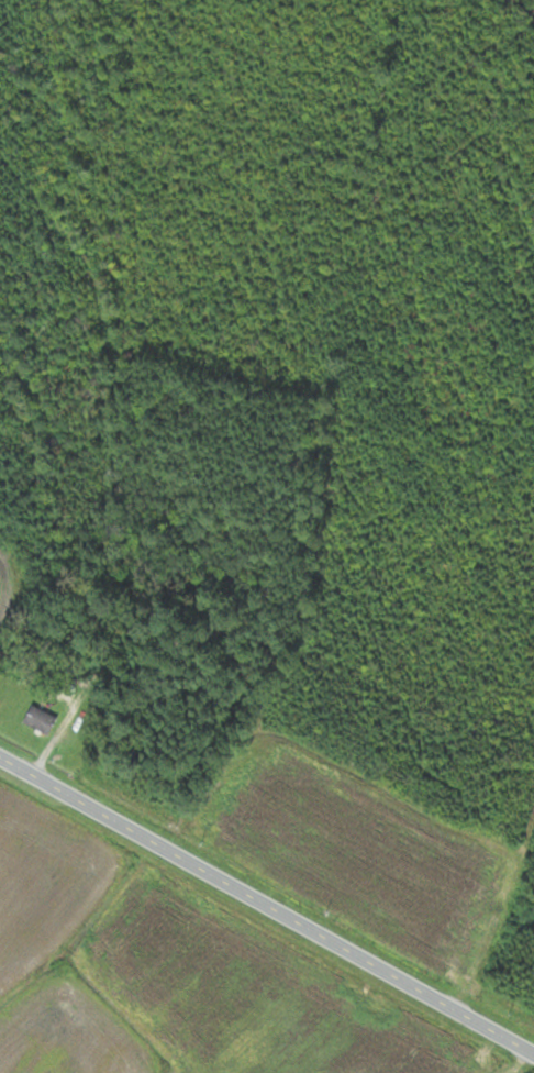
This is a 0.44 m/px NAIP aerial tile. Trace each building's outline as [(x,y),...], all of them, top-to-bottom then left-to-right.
[(49,736),(59,717),(32,704),(23,722),(49,736)]
